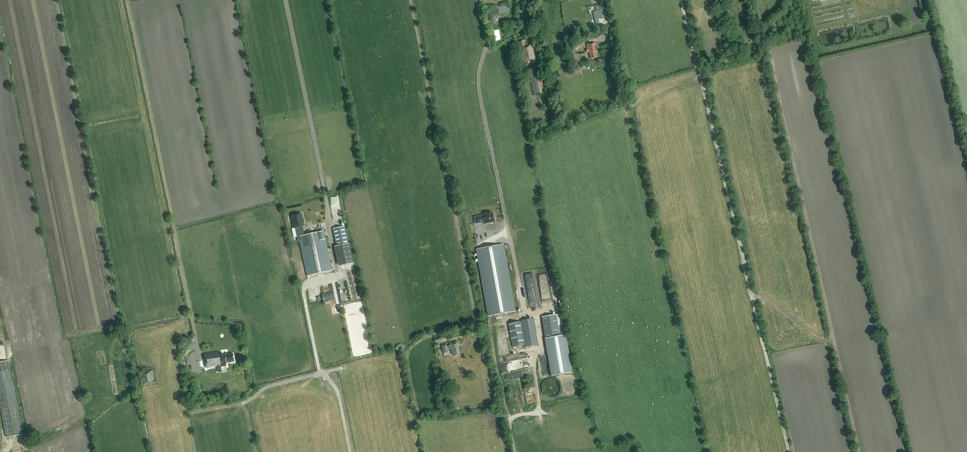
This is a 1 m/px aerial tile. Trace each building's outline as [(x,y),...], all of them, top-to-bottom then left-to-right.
[(604,18),(602,10),(593,11),(595,20),(604,18)] [(523,62),(535,59),(532,45),(526,46),(524,41),(519,42),(521,49),(520,49),(523,62)] [(596,52),(597,52),(595,43),(586,45),(587,49),(586,50),(586,53),(589,52),(590,59),(597,58),(596,52)] [(574,62),(580,61),(581,61),(581,59),(582,59),(581,56),(581,53),(574,55),(575,62),(574,62)] [(547,93),(544,80),(541,81),(538,65),(528,67),(533,96),(547,93)] [(484,222),(485,224),(495,223),(493,213),(483,214),(483,216),(474,217),(475,224),(484,222)] [(307,276),(332,271),(324,231),(304,235),(302,226),(305,226),(302,214),(291,216),(293,228),(295,228),(298,241),(299,241),(307,276)] [(336,247),(349,244),(345,227),(333,229),(336,247)] [(515,312),(502,245),(477,250),(489,316),(515,312)] [(323,302),(335,300),(333,291),(321,294),(323,302)] [(542,317),(546,339),(559,336),(556,315),(542,317)] [(525,347),(538,345),(534,319),(520,321),(520,322),(509,324),(512,347),(525,345),(525,347)] [(559,336),(546,339),(545,339),(551,377),(573,373),(566,335),(559,336)] [(458,353),(460,353),(457,342),(450,344),(450,346),(447,347),(446,345),(442,346),(444,354),(448,353),(448,350),(451,350),(452,355),(454,355),(454,356),(459,355),(458,353)] [(222,356),(222,352),(221,352),(204,354),(206,368),(227,365),(227,363),(234,362),(233,354),(222,356)] [(500,363),(502,373),(519,370),(516,360),(500,363)] [(6,438),(23,435),(13,380),(12,380),(11,371),(0,373),(0,405),(0,406),(6,438)] [(143,386),(156,383),(156,380),(155,381),(153,371),(140,373),(143,386)] [(537,402),(535,392),(533,393),(532,387),(525,389),(528,404),(537,402)]
